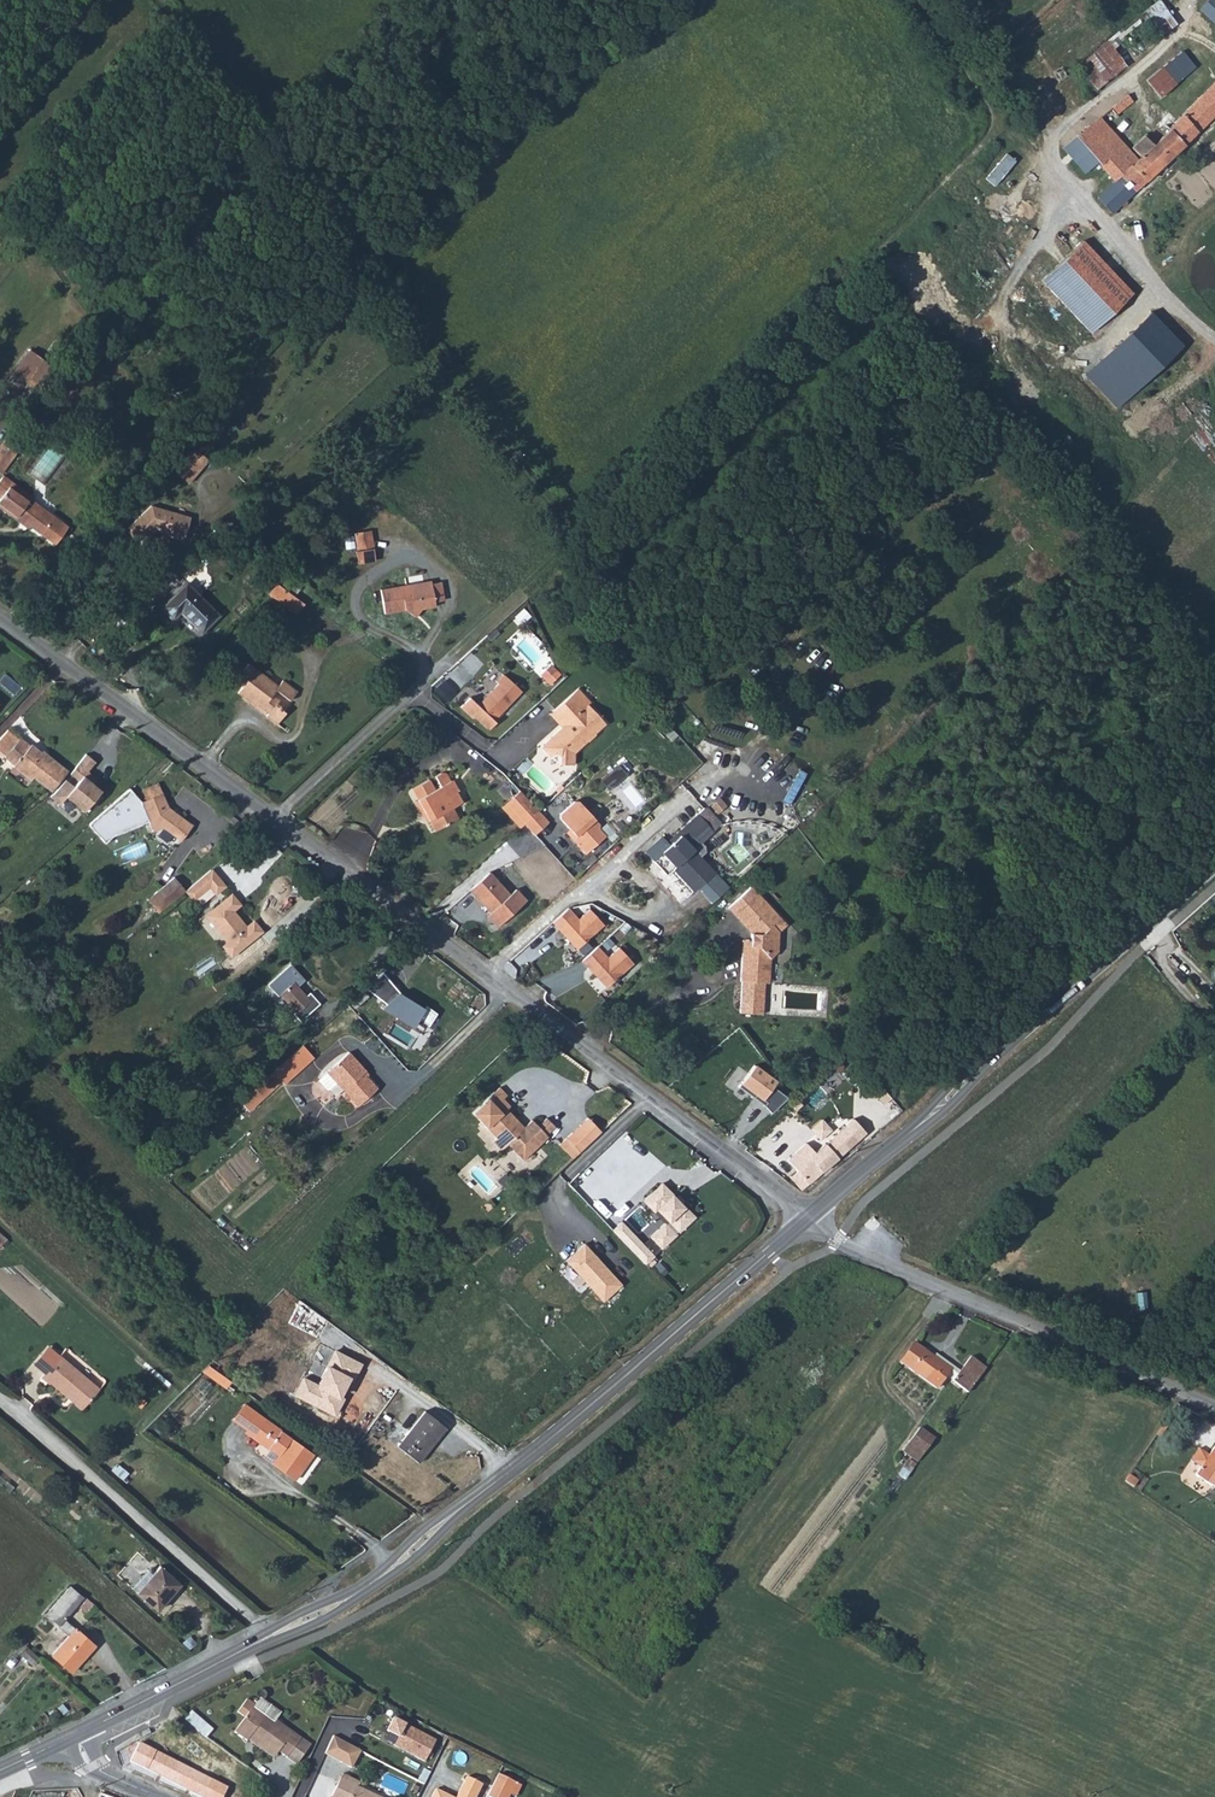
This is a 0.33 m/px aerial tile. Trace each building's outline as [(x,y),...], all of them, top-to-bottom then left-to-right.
[(1179,21),(1161,0),(1157,0),(1078,67),(1098,91),(1179,21)] [(1206,12),(1214,20),(1214,4),(1206,12)] [(1162,66),(1146,79),(1160,96),(1175,84),(1162,66)] [(1137,189),(1214,112),(1214,80),(1177,117),(1170,111),(1157,123),(1165,132),(1153,143),(1143,133),(1132,144),(1141,155),(1137,158),(1107,124),(1119,116),(1117,111),(1133,100),(1128,93),(1063,147),(1077,161),(1089,151),(1098,161),(1114,179),(1122,173),(1137,189)] [(1085,171),(1098,161),(1089,151),(1077,161),(1085,171)] [(1099,194),(1113,210),(1137,189),(1122,173),(1114,179),(1099,194)] [(1040,281),(1090,333),(1131,294),(1082,242),(1040,281)] [(1147,318),(1085,376),(1106,398),(1167,340),(1147,318)] [(40,391),(58,366),(31,348),(14,371),(40,391)] [(0,446),(0,471),(3,473),(24,445),(9,434),(0,446)] [(176,472),(192,485),(211,461),(195,449),(176,472)] [(41,534),(56,546),(70,528),(33,499),(34,497),(5,475),(0,483),(0,496),(2,498),(0,501),(0,506),(17,519),(19,517),(41,534)] [(144,503),(133,538),(152,544),(155,532),(186,541),(193,519),(144,503)] [(359,527),(361,546),(377,543),(375,525),(359,527)] [(377,543),(361,546),(360,546),(362,557),(379,554),(377,543)] [(439,598),(435,580),(434,577),(384,585),(388,609),(409,606),(416,605),(423,610),(427,605),(440,602),(439,598)] [(443,578),(435,580),(439,598),(448,596),(443,578)] [(184,609),(204,630),(221,614),(189,579),(163,603),(175,616),(184,609)] [(299,612),(307,600),(279,580),(269,590),(299,612)] [(416,605),(409,606),(420,615),(423,610),(416,605)] [(269,716),(279,723),(287,713),(276,704),(280,699),(272,694),(276,689),(294,702),(301,692),(286,681),(282,687),(251,665),(239,682),(246,688),(242,695),(255,704),(256,703),(269,714),(269,716)] [(541,675),(550,686),(562,676),(553,665),(541,675)] [(491,731),(498,723),(496,721),(503,713),(500,711),(520,689),(502,673),(475,704),(470,699),(461,708),(473,719),(475,717),(491,731)] [(550,742),(557,750),(563,744),(566,748),(566,756),(580,757),(581,745),(601,727),(601,725),(612,716),(594,697),(597,694),(585,681),(560,704),(572,717),(569,720),(550,737),(550,742)] [(569,720),(572,717),(560,704),(557,707),(569,720)] [(54,794),(71,772),(52,758),(51,760),(34,746),(32,748),(10,730),(0,743),(0,750),(9,757),(7,760),(17,767),(15,769),(33,783),(36,779),(54,794)] [(557,750),(566,756),(566,748),(563,744),(557,750)] [(88,754),(71,774),(79,781),(75,787),(67,780),(53,798),(62,806),(69,798),(88,814),(105,794),(94,785),(98,780),(90,773),(98,762),(88,754)] [(602,781),(609,790),(627,776),(620,767),(602,781)] [(418,794),(430,816),(436,827),(460,815),(455,806),(460,803),(453,790),(459,787),(453,776),(450,777),(445,770),(440,769),(436,772),(441,782),(435,785),(429,775),(413,784),(418,794)] [(138,790),(143,802),(163,795),(160,783),(138,790)] [(532,816),(546,804),(526,783),(513,795),(532,816)] [(553,797),(559,791),(554,786),(548,791),(553,797)] [(163,828),(172,835),(180,842),(193,827),(173,811),(167,806),(166,802),(163,795),(143,802),(128,788),(87,824),(105,843),(113,837),(148,822),(153,831),(159,829),(163,828)] [(427,818),(430,816),(418,794),(415,796),(427,818)] [(532,816),(513,795),(509,799),(528,820),(532,816)] [(575,802),(560,814),(560,819),(575,835),(575,842),(584,853),(604,836),(599,830),(599,825),(580,802),(575,802)] [(546,804),(532,816),(542,826),(555,814),(546,804)] [(662,836),(650,848),(657,856),(652,860),(666,877),(674,870),(693,892),(715,874),(700,857),(704,853),(704,846),(700,842),(712,831),(697,815),(678,833),(681,836),(670,845),(662,836)] [(657,856),(650,848),(645,852),(652,860),(657,856)] [(500,924),(535,892),(524,879),(517,886),(496,864),(477,882),(497,905),(489,912),(500,924)] [(225,883),(210,866),(184,888),(193,898),(209,884),(216,892),(225,883)] [(728,888),(715,874),(693,892),(706,907),(728,888)] [(153,891),(165,905),(180,892),(184,888),(173,875),(153,891)] [(779,931),(787,925),(776,913),(768,920),(756,906),(764,899),(752,886),(728,907),(753,934),(752,941),(751,954),(742,953),(740,981),(741,981),(741,990),(748,991),(752,987),(753,982),(765,984),(767,961),(771,957),(778,952),(779,931)] [(146,897),(158,911),(165,905),(153,891),(146,897)] [(233,893),(213,909),(218,913),(211,919),(230,941),(225,945),(233,955),(264,929),(255,919),(248,925),(234,908),(241,903),(233,893)] [(569,903),(553,917),(578,944),(604,920),(590,904),(579,914),(569,903)] [(218,913),(213,909),(207,914),(211,919),(218,913)] [(751,954),(752,941),(743,940),(742,953),(751,954)] [(583,956),(607,983),(634,958),(620,943),(609,953),(599,942),(583,956)] [(312,999),(308,994),(299,985),(307,978),(293,964),(270,984),(280,996),(283,994),(299,1011),(297,1013),(303,1020),(322,1002),(316,995),(312,999)] [(382,973),(366,988),(385,1003),(382,1007),(413,1027),(418,1020),(428,1026),(436,1013),(426,1006),(423,1009),(400,994),(382,973)] [(748,991),(741,990),(739,1013),(761,1015),(762,1009),(758,1008),(756,1005),(756,992),(759,988),(762,989),(765,984),(753,982),(752,987),(748,991)] [(312,991),(308,994),(312,999),(316,995),(312,991)] [(305,1045),(276,1073),(287,1084),(317,1057),(305,1045)] [(328,1085),(358,1058),(351,1051),(322,1078),(328,1085)] [(352,1094),(370,1076),(366,1072),(368,1069),(358,1058),(328,1085),(337,1094),(345,1087),(352,1094)] [(381,1087),(370,1076),(352,1094),(362,1104),(381,1087)] [(498,1088),(488,1097),(494,1104),(502,1097),(505,1094),(498,1088)] [(494,1104),(488,1097),(473,1112),(498,1137),(493,1141),(502,1150),(509,1144),(524,1159),(548,1136),(546,1134),(555,1125),(547,1117),(538,1125),(532,1119),(524,1126),(521,1129),(511,1119),(514,1116),(506,1108),(509,1105),(502,1097),(494,1104)] [(795,1171),(805,1183),(870,1127),(859,1113),(821,1145),(812,1136),(791,1153),(801,1165),(795,1171)] [(521,1129),(524,1126),(514,1116),(511,1119),(521,1129)] [(581,1124),(594,1138),(602,1130),(589,1116),(581,1124)] [(566,1137),(581,1150),(594,1138),(581,1124),(566,1137)] [(662,1184),(644,1201),(654,1212),(658,1209),(669,1221),(651,1237),(661,1248),(694,1217),(683,1206),(682,1207),(671,1196),(673,1195),(662,1184)] [(623,1223),(613,1232),(648,1268),(657,1259),(623,1223)] [(585,1244),(566,1262),(604,1302),(622,1284),(585,1244)] [(954,1366),(977,1382),(993,1357),(977,1347),(968,1361),(943,1345),(940,1349),(920,1336),(907,1353),(944,1380),(954,1366)] [(52,1350),(32,1370),(40,1378),(41,1377),(72,1405),(91,1385),(52,1350)] [(211,1365),(205,1373),(226,1390),(232,1383),(211,1365)] [(448,1428),(427,1412),(398,1445),(419,1462),(448,1428)] [(282,1432),(260,1415),(247,1431),(268,1449),(282,1432)] [(933,1444),(943,1431),(928,1420),(918,1433),(933,1444)] [(282,1432),(268,1449),(278,1457),(291,1441),(282,1432)] [(933,1444),(918,1433),(911,1442),(926,1453),(933,1444)] [(1202,1457),(1214,1465),(1214,1438),(1202,1457)] [(312,1459),(291,1441),(278,1457),(271,1464),(291,1482),(312,1459)] [(1214,1481),(1214,1465),(1202,1457),(1195,1469),(1214,1481)] [(1134,1470),(1127,1480),(1135,1486),(1143,1476),(1134,1470)] [(175,1590),(156,1570),(148,1577),(144,1573),(126,1589),(147,1611),(158,1602),(160,1604),(175,1590)] [(75,1594),(61,1583),(36,1611),(51,1622),(75,1594)] [(63,1667),(87,1642),(67,1624),(43,1650),(63,1667)] [(244,1740),(245,1739),(249,1733),(257,1738),(255,1740),(274,1755),(276,1752),(285,1758),(299,1739),(289,1732),(287,1735),(270,1723),(273,1719),(280,1710),(258,1694),(251,1704),(244,1698),(237,1709),(244,1715),(232,1731),(244,1740)] [(206,1737),(214,1728),(193,1709),(185,1718),(206,1737)] [(289,1732),(273,1719),(270,1723),(287,1735),(289,1732)] [(180,1729),(172,1724),(169,1733),(176,1737),(180,1729)] [(435,1742),(398,1724),(395,1730),(394,1734),(396,1737),(398,1740),(395,1746),(424,1762),(435,1742)] [(364,1745),(337,1731),(328,1748),(355,1762),(364,1745)] [(249,1733),(245,1739),(272,1758),(274,1755),(255,1740),(257,1738),(249,1733)] [(299,1739),(285,1758),(294,1765),(309,1746),(299,1739)] [(129,1764),(155,1775),(163,1756),(141,1747),(135,1751),(129,1764)] [(163,1756),(155,1775),(164,1780),(172,1761),(163,1756)] [(172,1761),(164,1780),(203,1796),(210,1778),(172,1761)] [(357,1785),(358,1783),(340,1774),(330,1796),(382,1796),(357,1785)] [(482,1783),(466,1775),(456,1796),(475,1796),(482,1783)] [(488,1796),(509,1796),(511,1794),(516,1784),(499,1775),(488,1796)] [(203,1796),(222,1796),(227,1786),(210,1778),(203,1796)] [(511,1794),(516,1796),(517,1796),(522,1787),(516,1784),(511,1794)] [(436,1788),(432,1796),(454,1796),(436,1788)]
